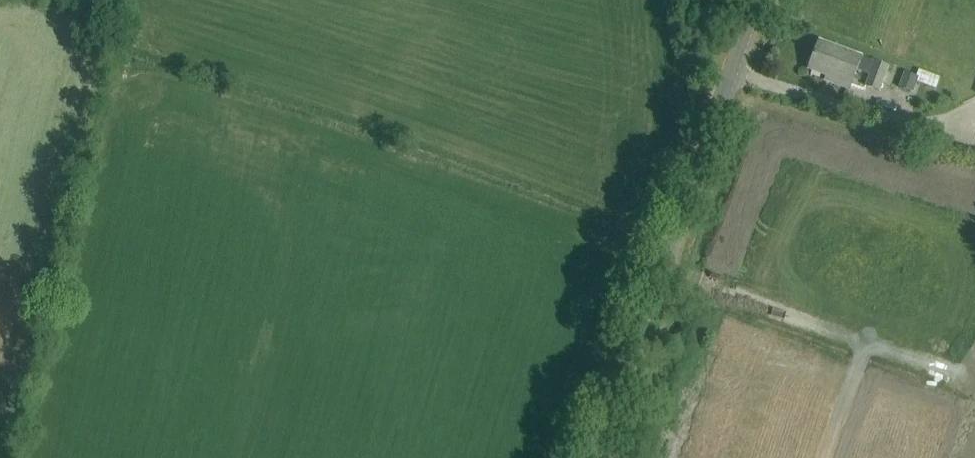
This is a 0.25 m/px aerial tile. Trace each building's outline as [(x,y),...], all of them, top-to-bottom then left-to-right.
[(878,91),(887,67),(860,57),(819,42),(809,70),(832,79),(831,84),(848,90),(856,69),(870,75),(865,86),(878,91)] [(904,73),(898,88),(911,93),(917,77),(904,73)]
